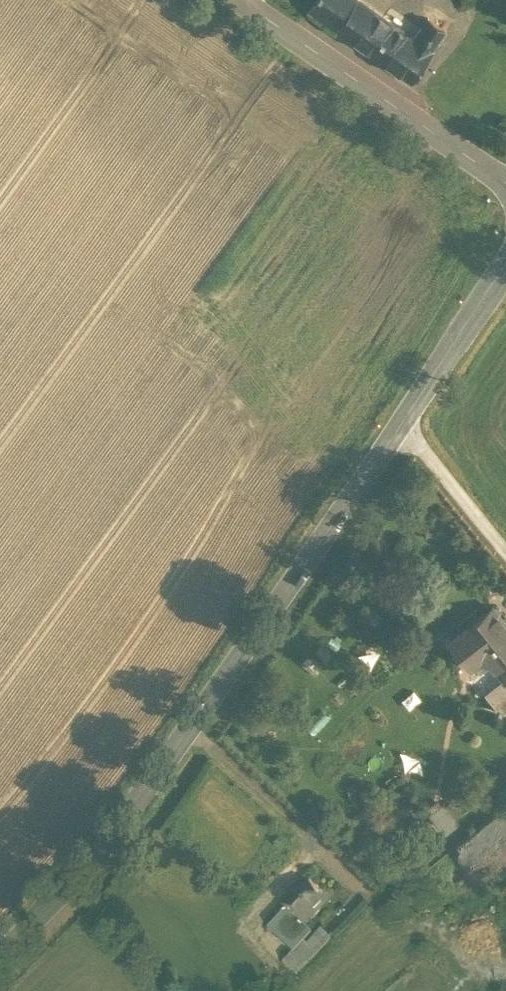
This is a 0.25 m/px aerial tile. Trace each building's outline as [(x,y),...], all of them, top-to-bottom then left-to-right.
[(341,29),(360,2),(361,0),(316,0),(311,8),(341,29)] [(350,35),(370,9),(360,2),(341,29),(350,35)] [(415,41),(370,9),(350,35),(414,81),(433,54),(415,41)] [(431,18),(449,31),(456,22),(438,9),(431,18)] [(415,41),(433,54),(449,31),(431,18),(415,41)] [(454,636),(474,663),(486,654),(505,679),(505,623),(493,606),(454,636)] [(488,695),(502,712),(505,710),(505,680),(488,695)] [(505,874),(493,884),(505,899),(505,874)] [(335,898),(312,877),(281,911),(286,915),(305,932),(307,929),(335,898)] [(314,937),(307,929),(305,932),(286,915),(269,933),(295,957),(305,947),(314,937)] [(308,950),(305,947),(295,957),(285,966),(297,978),(333,942),(324,934),(308,950)]
